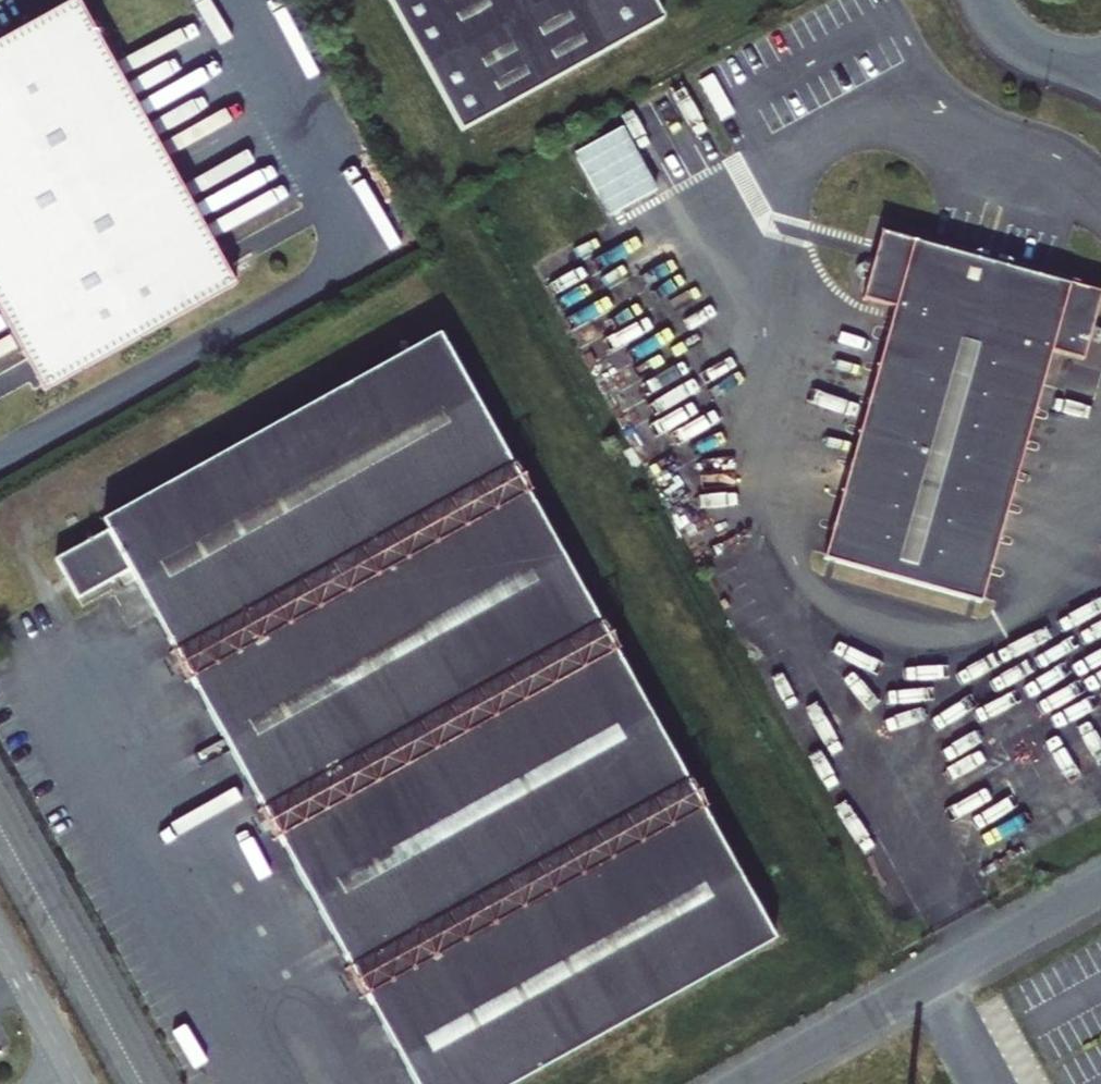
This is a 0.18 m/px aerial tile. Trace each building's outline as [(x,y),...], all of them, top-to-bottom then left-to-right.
[(46,389),(238,282),(80,0),(74,0),(0,41),(0,307),(46,389)] [(459,127),(662,15),(654,0),(389,0),(459,127)] [(582,146),(608,212),(659,193),(633,126),(582,146)] [(1081,279),(1082,276),(1018,259),(1014,252),(1004,247),(1001,256),(991,254),(993,245),(988,243),(976,247),(910,228),(909,232),(886,224),(867,293),(899,301),(828,552),(986,596),(1056,345),(1087,354),(1100,302),(1100,284),(1081,279)] [(778,937),(441,334),(102,522),(107,531),(54,561),(76,600),(113,580),(130,570),(135,580),(419,1083),(517,1083),(778,937)] [(130,570),(113,580),(119,589),(135,580),(130,570)]
